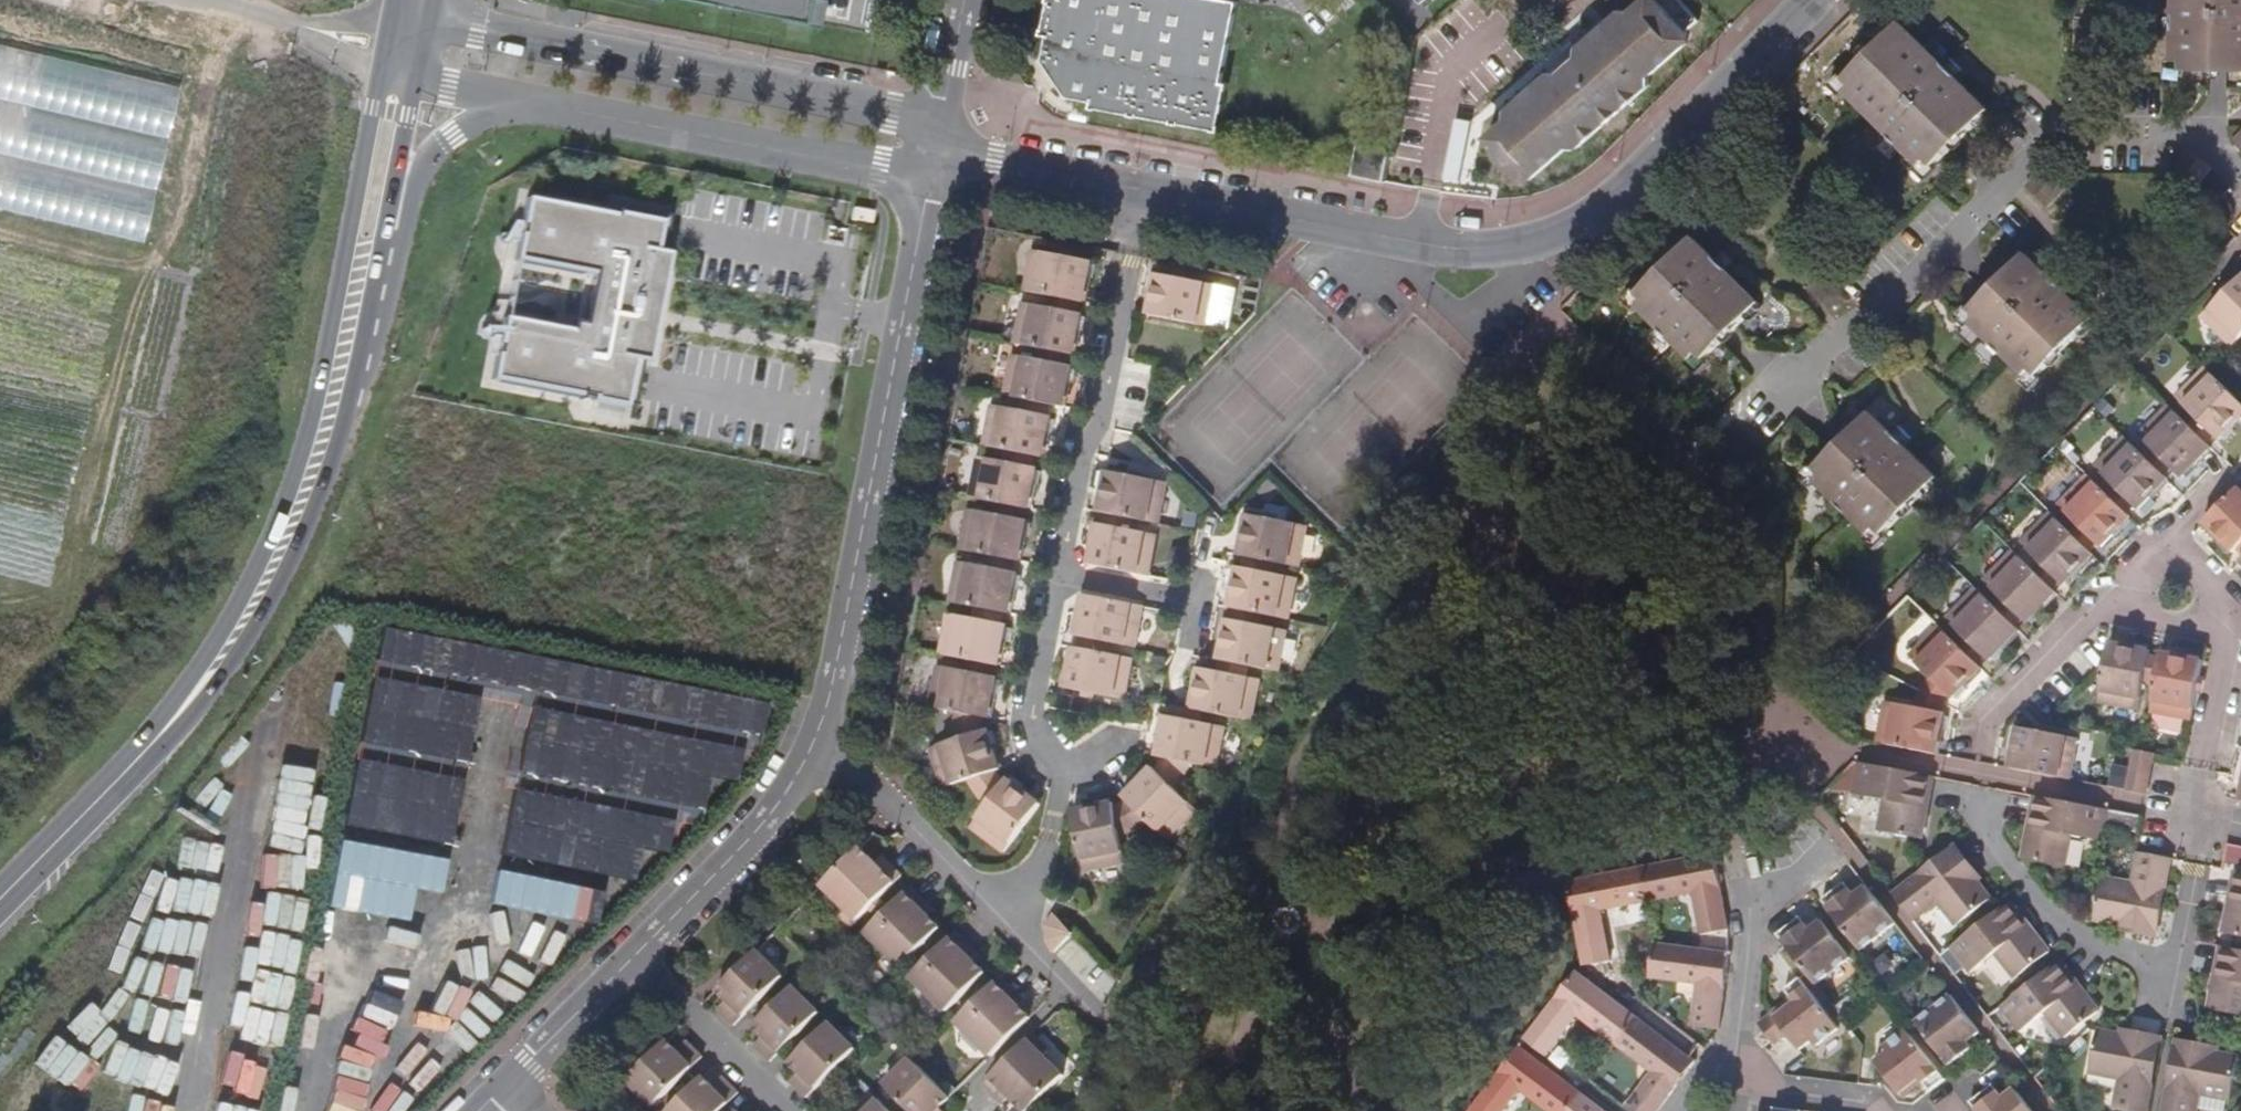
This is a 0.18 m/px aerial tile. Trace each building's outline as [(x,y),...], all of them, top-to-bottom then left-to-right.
[(813,20),(817,0),(712,0),(813,20)] [(813,20),(827,23),(831,0),(817,0),(813,20)] [(1092,101),(1091,107),(1219,131),(1228,84),(1222,82),(1237,2),(1228,0),(1048,0),(1041,37),(1048,38),(1044,59),(1071,97),(1092,101)] [(1506,161),(1523,181),(1531,182),(1567,150),(1576,150),(1649,87),(1649,76),(1687,43),(1687,32),(1673,15),(1666,20),(1661,15),(1667,9),(1659,0),(1641,0),(1629,11),(1617,10),(1577,45),(1576,57),(1557,74),(1545,73),(1506,108),(1505,118),(1488,133),(1486,141),(1487,142),(1500,156),(1506,152),(1511,157),(1506,161)] [(2180,68),(2240,69),(2240,0),(2172,0),(2171,59),(2180,59),(2180,68)] [(1990,110),(1956,78),(1946,68),(1900,24),(1844,82),(1851,90),(1846,95),(1920,168),(1926,162),(1933,169),(1945,158),(1990,110)] [(25,191),(37,136),(38,136),(94,132),(96,163),(114,161),(117,149),(145,155),(146,175),(123,177),(158,184),(180,77),(0,40),(0,193),(25,191)] [(2180,74),(2180,68),(2180,59),(2171,59),(2167,59),(2167,74),(2180,74)] [(1950,63),(1946,68),(1956,78),(1960,73),(1950,63)] [(2232,141),(2240,150),(2240,131),(2232,141)] [(1358,139),(1351,176),(1385,182),(1392,145),(1358,139)] [(2186,152),(2168,175),(2192,194),(2210,170),(2186,152)] [(2048,166),(2026,188),(2048,208),(2069,186),(2048,166)] [(493,381),(628,407),(637,356),(646,357),(663,252),(655,250),(661,213),(628,207),(627,216),(525,198),(514,260),(593,275),(584,322),(573,320),(572,330),(504,318),(493,381)] [(1728,271),(1717,260),(1716,261),(1693,239),(1638,294),(1643,301),(1637,308),(1692,362),(1698,356),(1705,362),(1707,360),(1736,331),(1759,304),(1727,271),(1728,271)] [(1021,292),(1048,297),(1079,303),(1084,304),(1088,281),(1095,282),(1098,269),(1092,267),(1093,262),(1031,251),(1021,292)] [(1977,318),(1971,324),(2024,378),(2031,372),(2037,378),(2093,320),(2054,280),(2058,275),(2047,265),(2043,270),(2028,255),(1971,312),(1977,318)] [(1721,256),(1717,260),(1728,271),(1731,267),(1721,256)] [(1151,316),(1157,319),(1189,325),(1213,329),(1222,287),(1159,277),(1153,302),(1149,301),(1147,313),(1152,313),(1151,316)] [(2240,340),(2240,280),(2204,317),(2234,347),(2240,340)] [(1048,297),(1045,309),(1077,315),(1079,303),(1048,297)] [(1011,345),(1036,350),(1069,356),(1074,357),(1078,333),(1084,334),(1087,321),(1081,320),(1082,316),(1077,315),(1045,309),(1020,304),(1011,345)] [(1067,366),(1069,356),(1036,350),(1035,360),(1067,366)] [(1001,397),(1017,400),(1047,406),(1064,409),(1068,383),(1074,384),(1076,372),(1071,371),(1072,367),(1067,366),(1035,360),(1010,355),(1001,397)] [(2217,439),(2221,442),(2224,439),(2227,442),(2237,433),(2233,429),(2240,421),(2240,402),(2211,371),(2208,370),(2177,400),(2197,419),(2217,439)] [(1017,400),(1014,412),(1044,418),(1047,406),(1017,400)] [(979,446),(1003,450),(1035,457),(1042,458),(1047,433),(1053,435),(1055,424),(1050,423),(1050,419),(1044,418),(1014,412),(988,406),(979,446)] [(2154,451),(2174,471),(2183,480),(2187,476),(2190,480),(2200,470),(2197,466),(2213,450),(2210,446),(2189,426),(2171,407),(2141,438),(2154,451)] [(1822,477),(1815,483),(1870,537),(1876,531),(1882,536),(1938,480),(1898,440),(1903,434),(1893,424),(1887,429),(1872,413),(1815,470),(1822,477)] [(2197,419),(2189,426),(2210,446),(2217,439),(2197,419)] [(2170,481),(2167,478),(2147,458),(2127,438),(2097,469),(2116,488),(2136,508),(2140,511),(2144,508),(2147,511),(2156,502),(2154,498),(2170,481)] [(1033,469),(1035,457),(1003,450),(1001,463),(1033,469)] [(2154,451),(2147,458),(2167,478),(2174,471),(2154,451)] [(967,498),(993,503),(1025,509),(1031,510),(1035,487),(1041,488),(1043,476),(1037,474),(1038,470),(1033,469),(1001,463),(976,458),(967,498)] [(1096,513),(1102,515),(1135,521),(1159,526),(1168,484),(1105,473),(1099,498),(1095,498),(1092,509),(1097,510),(1096,513)] [(2133,519),(2130,515),(2109,496),(2090,477),(2060,506),(2079,526),(2099,546),(2102,549),(2106,546),(2110,549),(2119,540),(2115,536),(2133,519)] [(2240,549),(2240,487),(2205,524),(2223,542),(2220,545),(2229,554),(2233,551),(2235,554),(2240,550),(2240,549)] [(2116,488),(2109,496),(2130,515),(2136,508),(2116,488)] [(1023,521),(1025,509),(993,503),(991,515),(1023,521)] [(1235,556),(1241,557),(1273,563),(1298,568),(1307,526),(1286,522),(1288,509),(1267,505),(1265,518),(1244,514),(1243,519),(1237,518),(1234,531),(1240,533),(1235,556)] [(958,551),(983,556),(1015,562),(1019,563),(1025,539),(1030,540),(1033,527),(1027,526),(1028,522),(1023,521),(991,515),(966,510),(958,551)] [(2096,556),(2093,553),(2072,533),(2053,514),(2023,544),(2041,563),(2062,584),(2065,587),(2068,584),(2072,587),(2082,578),(2078,574),(2096,556)] [(1102,515),(1100,526),(1132,531),(1135,521),(1102,515)] [(1082,565),(1149,578),(1157,536),(1132,531),(1100,526),(1094,525),(1089,553),(1085,552),(1082,565)] [(2079,526),(2072,533),(2093,553),(2099,546),(2079,526)] [(2059,594),(2055,590),(2035,571),(2015,552),(1986,583),(2005,602),(2025,622),(2028,625),(2032,622),(2035,625),(2045,615),(2041,612),(2059,594)] [(983,556),(981,568),(1012,574),(1015,562),(983,556)] [(1241,557),(1239,568),(1271,574),(1273,563),(1241,557)] [(956,563),(947,603),(973,609),(1004,614),(1009,615),(1014,593),(1019,595),(1022,581),(1017,580),(1018,575),(1012,574),(981,568),(956,563)] [(2055,590),(2062,584),(2041,563),(2035,571),(2055,590)] [(1231,584),(1226,609),(1231,610),(1263,616),(1289,621),(1297,579),(1271,574),(1239,568),(1234,567),(1233,571),(1226,570),(1223,582),(1231,584)] [(1968,639),(1987,659),(1991,663),(1994,660),(1997,664),(2007,653),(2004,650),(2022,632),(2018,628),(1998,608),(1979,590),(1949,621),(1968,639)] [(1144,608),(1080,596),(1075,624),(1070,623),(1068,633),(1073,634),(1072,636),(1079,637),(1110,643),(1135,647),(1144,608)] [(2018,628),(2025,622),(2005,602),(1998,608),(2018,628)] [(1001,627),(1004,614),(973,609),(970,621),(1001,627)] [(1261,626),(1263,616),(1231,610),(1229,621),(1261,626)] [(937,655),(963,661),(994,667),(999,668),(1003,645),(1010,646),(1012,632),(1006,631),(1006,628),(1001,627),(970,621),(945,616),(937,655)] [(1216,661),(1249,667),(1278,673),(1286,632),(1261,626),(1229,621),(1224,620),(1223,623),(1218,622),(1216,633),(1221,634),(1216,661)] [(1984,670),(1981,666),(1961,646),(1942,627),(1912,658),(1931,678),(1951,697),(1954,701),(1957,697),(1960,701),(1970,691),(1967,687),(1984,670)] [(381,629),(348,825),(455,843),(475,724),(526,733),(522,759),(519,759),(502,854),(636,877),(641,847),(670,851),(676,815),(704,820),(712,776),(739,781),(748,729),(765,732),(771,695),(381,629)] [(1107,655),(1110,643),(1079,637),(1076,649),(1107,655)] [(1968,639),(1961,646),(1981,666),(1987,659),(1968,639)] [(2145,689),(2151,659),(2152,652),(2149,646),(2136,644),(2135,648),(2112,644),(2108,661),(2101,704),(2141,711),(2145,689)] [(1134,660),(1107,655),(1076,649),(1070,648),(1065,675),(1060,673),(1058,685),(1063,687),(1063,690),(1126,700),(1134,660)] [(2194,721),(2206,660),(2201,660),(2201,656),(2188,653),(2187,658),(2164,653),(2162,662),(2157,690),(2153,707),(2151,713),(2194,721)] [(2162,662),(2151,659),(2145,689),(2157,690),(2162,662)] [(963,661),(960,672),(992,679),(994,667),(963,661)] [(1216,661),(1214,671),(1247,678),(1249,667),(1216,661)] [(992,679),(960,672),(935,666),(927,707),(953,713),(984,719),(989,719),(993,694),(1000,696),(1002,684),(996,682),(996,679),(992,679)] [(1188,710),(1202,712),(1230,718),(1251,722),(1260,680),(1247,678),(1214,671),(1197,667),(1196,672),(1191,670),(1189,682),(1193,684),(1188,710)] [(1921,693),(1945,705),(1951,697),(1931,678),(1921,693)] [(1941,713),(1945,705),(1921,693),(1914,708),(1941,713)] [(1879,745),(1937,756),(1942,732),(1948,733),(1950,720),(1944,718),(1945,714),(1941,713),(1914,708),(1887,703),(1879,745)] [(1188,710),(1169,706),(1167,717),(1199,723),(1202,712),(1188,710)] [(982,733),(984,719),(953,713),(952,742),(982,733)] [(1199,723),(1167,717),(1161,716),(1160,718),(1156,718),(1154,729),(1158,730),(1153,758),(1158,760),(1190,765),(1216,770),(1225,728),(1199,723)] [(2011,770),(2071,781),(2079,740),(2019,728),(2018,732),(2015,731),(2012,744),(2016,745),(2011,770)] [(940,790),(964,783),(996,773),(1002,771),(992,743),(997,741),(993,731),(988,733),(988,731),(982,733),(952,742),(927,750),(940,790)] [(2137,751),(2133,775),(2152,779),(2156,762),(2157,755),(2137,751)] [(1158,760),(1153,770),(1177,793),(1190,765),(1158,760)] [(267,836),(297,844),(316,770),(286,763),(267,836)] [(1911,837),(1920,840),(1925,814),(1933,778),(1862,763),(1855,794),(1887,800),(1881,831),(1911,837)] [(1177,793),(1153,770),(1149,767),(1147,769),(1143,765),(1134,774),(1138,778),(1120,795),(1124,802),(1148,824),(1166,840),(1196,811),(1177,793)] [(964,783),(986,807),(1005,782),(996,773),(964,783)] [(2133,775),(2129,792),(2149,796),(2152,779),(2133,775)] [(1005,782),(986,807),(968,830),(1001,855),(1040,804),(1020,788),(1024,783),(1012,776),(1009,780),(1007,779),(1005,782)] [(1123,864),(1118,838),(1112,807),(1111,802),(1107,803),(1106,798),(1096,800),(1097,805),(1068,811),(1083,872),(1123,864)] [(2023,858),(2040,861),(2066,867),(2072,835),(2104,841),(2105,829),(2110,811),(2039,798),(2032,835),(2029,834),(2023,858)] [(1118,838),(1148,824),(1124,802),(1112,807),(1118,838)] [(2105,829),(2140,836),(2144,818),(2110,811),(2105,829)] [(1925,814),(1920,840),(1923,841),(1929,815),(1925,814)] [(332,906),(412,916),(416,885),(444,889),(448,854),(340,840),(332,906)] [(864,844),(826,882),(845,901),(840,906),(856,922),(872,906),(884,894),(905,873),(885,854),(879,860),(864,844)] [(1952,849),(1921,871),(1892,894),(1911,919),(1937,899),(1957,925),(1990,899),(1977,882),(1980,879),(1955,846),(1952,849)] [(1728,930),(1719,881),(1713,853),(1640,869),(1646,896),(1692,887),(1693,894),(1701,935),(1728,930)] [(2156,933),(2172,859),(2139,853),(2134,884),(2103,879),(2095,910),(2093,919),(2117,925),(2116,929),(2155,937),(2156,933)] [(265,854),(264,884),(302,886),(303,855),(265,854)] [(499,868),(493,901),(598,922),(605,889),(499,868)] [(1605,933),(1601,912),(1600,905),(1646,896),(1640,869),(1566,883),(1567,885),(1577,939),(1605,933)] [(2240,937),(2240,876),(2239,877),(2233,909),(2230,908),(2224,934),(2234,936),(2240,937)] [(915,885),(870,930),(905,965),(945,927),(933,915),(928,911),(934,904),(915,885)] [(1844,886),(1835,892),(1845,905),(1853,898),(1844,886)] [(1647,902),(1693,894),(1692,887),(1646,896),(1647,902)] [(1894,927),(1864,889),(1853,898),(1845,905),(1835,892),(1821,904),(1859,954),(1894,927)] [(889,900),(884,894),(872,906),(878,911),(889,900)] [(1647,902),(1646,896),(1600,905),(1601,912),(1647,902)] [(939,909),(934,904),(928,911),(933,915),(939,909)] [(2048,954),(2035,934),(2032,937),(2007,904),(1998,910),(1949,948),(1969,972),(1995,952),(2015,979),(2041,959),(2048,954)] [(1046,942),(1054,951),(1072,934),(1055,916),(1053,915),(1046,923),(1046,942)] [(1799,921),(1791,926),(1801,939),(1808,933),(1799,921)] [(1776,939),(1783,949),(1814,988),(1850,961),(1821,923),(1808,933),(1801,939),(1791,926),(1776,939)] [(959,930),(914,975),(950,1010),(989,972),(978,961),(973,956),(979,949),(959,930)] [(1577,939),(1583,966),(1610,961),(1605,933),(1577,939)] [(1721,1028),(1728,951),(1655,944),(1650,971),(1699,976),(1698,984),(1693,1025),(1721,1028)] [(2230,950),(2224,948),(2217,986),(2214,985),(2209,1011),(2240,1018),(2240,952),(2230,950)] [(984,954),(979,949),(973,956),(978,961),(984,954)] [(735,1025),(749,1011),(783,977),(757,951),(718,990),(728,1001),(733,1005),(723,1013),(735,1025)] [(2057,964),(2050,970),(1999,1007),(2019,1032),(2045,1012),(2066,1039),(2099,1012),(2083,992),(2080,995),(2057,964)] [(1650,971),(1648,978),(1698,984),(1699,976),(1650,971)] [(1563,1035),(1578,1017),(1583,1011),(1617,1039),(1634,1016),(1578,972),(1542,1018),(1563,1035)] [(1003,974),(958,1019),(993,1055),(1032,1015),(1023,1006),(1018,1001),(1024,995),(1003,974)] [(1786,1037),(1794,1048),(1797,1052),(1808,1044),(1813,1049),(1837,1031),(1798,981),(1782,993),(1789,1001),(1792,1005),(1774,1020),(1786,1037)] [(771,1061),(785,1048),(820,1013),(793,988),(759,1021),(754,1026),(765,1036),(769,1041),(760,1049),(771,1061)] [(1029,1000),(1024,995),(1018,1001),(1023,1006),(1029,1000)] [(1978,1035),(1949,998),(1914,1025),(1952,1075),(1965,1066),(1968,1064),(1958,1050),(1965,1045),(1978,1035)] [(719,1009),(723,1013),(733,1005),(728,1001),(719,1009)] [(1789,1001),(1770,1015),(1774,1020),(1792,1005),(1789,1001)] [(1613,1044),(1617,1039),(1583,1011),(1578,1017),(1613,1044)] [(1786,1037),(1774,1020),(1770,1015),(1756,1026),(1773,1047),(1786,1037)] [(1633,1110),(1658,1110),(1695,1062),(1688,1057),(1634,1016),(1617,1039),(1657,1068),(1652,1074),(1627,1106),(1633,1110)] [(1542,1018),(1525,1040),(1547,1056),(1563,1035),(1542,1018)] [(829,1024),(795,1057),(790,1062),(799,1072),(803,1076),(795,1085),(807,1097),(821,1083),(855,1049),(829,1024)] [(2160,1039),(2120,1030),(2119,1035),(2097,1031),(2093,1052),(2089,1073),(2119,1079),(2113,1110),(2120,1110),(2146,1110),(2159,1043),(2160,1039)] [(1027,1110),(1028,1110),(1064,1074),(1045,1055),(1050,1049),(1034,1032),(984,1083),(1004,1103),(1012,1096),(1027,1110)] [(1928,1094),(1943,1083),(1905,1033),(1880,1051),(1885,1057),(1874,1064),(1898,1097),(1918,1082),(1922,1087),(1928,1094)] [(755,1045),(760,1049),(769,1041),(765,1036),(755,1045)] [(1613,1044),(1652,1074),(1657,1068),(1617,1039),(1613,1044)] [(692,1045),(687,1040),(677,1050),(682,1055),(692,1045)] [(677,1050),(667,1041),(628,1080),(654,1106),(690,1070),(704,1056),(692,1045),(682,1055),(677,1050)] [(2191,1045),(2176,1042),(2163,1110),(2195,1110),(2199,1093),(2230,1099),(2237,1058),(2215,1053),(2216,1050),(2191,1045)] [(1976,1058),(1965,1045),(1958,1050),(1968,1064),(1976,1058)] [(1579,1091),(1520,1046),(1484,1093),(1506,1110),(1520,1093),(1524,1087),(1556,1110),(1564,1110),(1579,1091)] [(167,1090),(175,1061),(133,1049),(125,1079),(167,1090)] [(230,1052),(220,1085),(261,1097),(271,1064),(230,1052)] [(950,1097),(915,1061),(912,1058),(886,1084),(913,1110),(937,1110),(941,1107),(951,1098),(950,1097)] [(799,1072),(790,1080),(795,1085),(803,1076),(799,1072)] [(367,1082),(336,1075),(328,1110),(361,1110),(367,1082)] [(728,1081),(718,1091),(713,1087),(703,1076),(699,1080),(667,1110),(720,1110),(726,1106),(739,1092),(728,1081)] [(728,1081),(724,1077),(713,1087),(718,1091),(728,1081)] [(1902,1102),(1922,1087),(1918,1082),(1898,1097),(1902,1102)] [(1544,1110),(1556,1110),(1524,1087),(1520,1093),(1544,1110)] [(1985,1091),(1983,1094),(1993,1107),(2001,1100),(1991,1087),(1985,1091)] [(1579,1091),(1564,1110),(1605,1110),(1579,1091)] [(1972,1110),(2028,1110),(2013,1091),(2001,1100),(1993,1107),(1983,1094),(1968,1105),(1972,1110)] [(1470,1110),(1505,1110),(1506,1110),(1484,1093),(1470,1110)] [(881,1099),(868,1110),(893,1110),(881,1099)] [(258,1107),(217,1102),(216,1110),(258,1110),(258,1107)]
